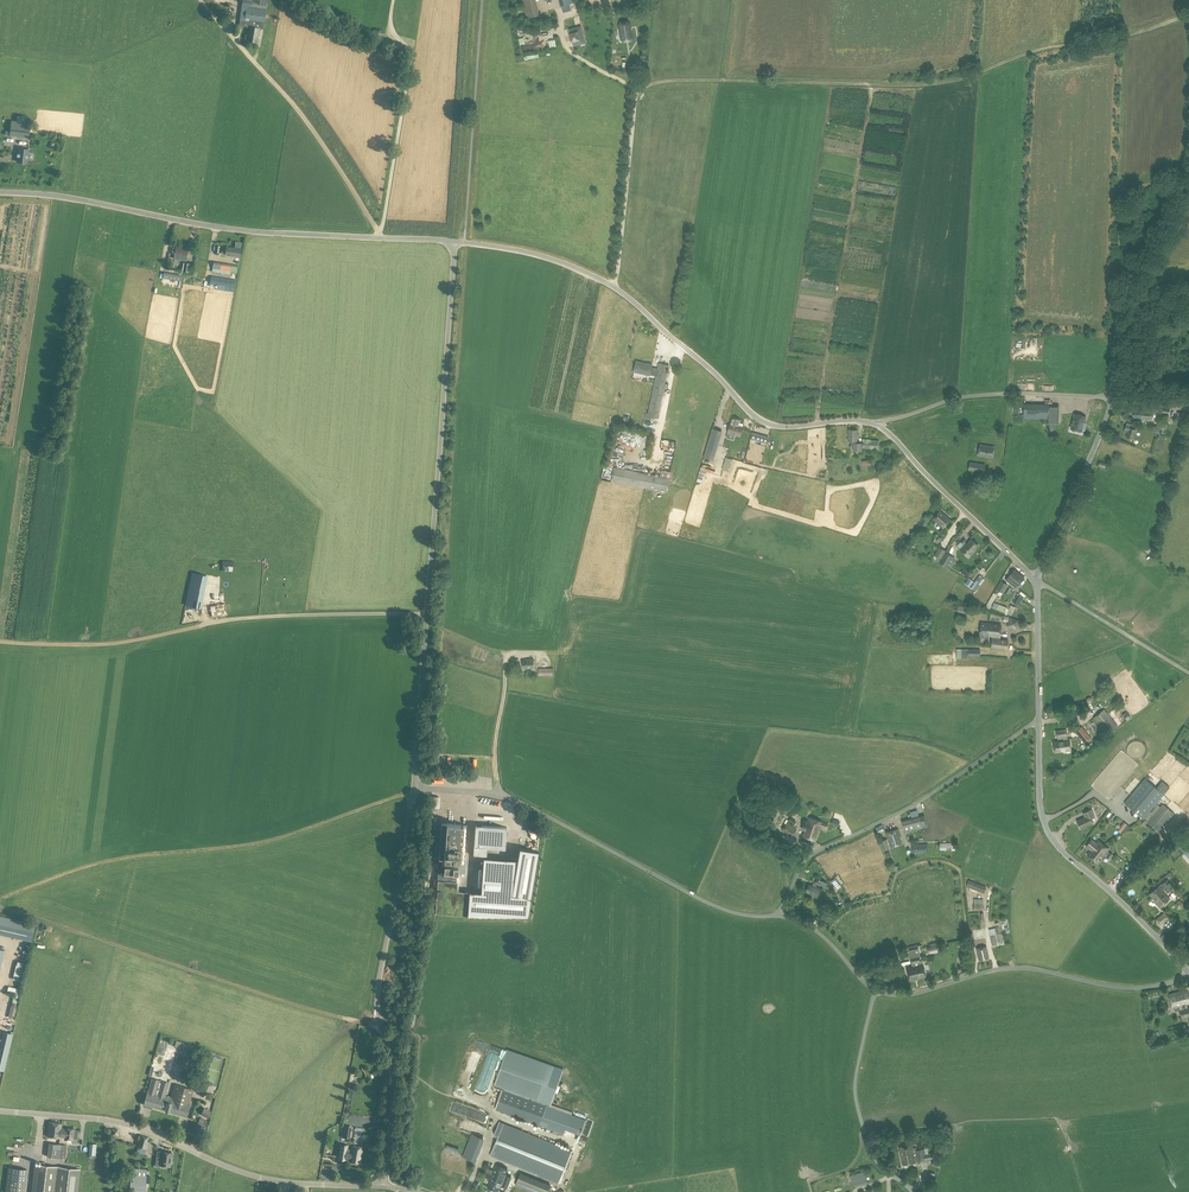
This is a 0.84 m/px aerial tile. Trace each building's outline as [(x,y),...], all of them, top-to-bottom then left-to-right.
[(265,23),(268,0),(243,0),(242,8),(241,8),(240,19),(265,23)] [(632,37),(630,23),(627,21),(622,22),(620,25),(622,38),(632,37)] [(247,35),(245,36),(245,38),(246,40),(247,40),(247,41),(258,43),(260,28),(255,27),(255,26),(254,24),(251,24),(250,25),(248,35),(247,35)] [(569,30),(572,45),(584,42),(581,27),(569,30)] [(376,29),(373,41),(383,42),(385,31),(376,29)] [(31,123),(12,121),(10,136),(29,138),(31,123)] [(29,164),(31,149),(18,148),(16,162),(29,164)] [(174,248),(173,249),(172,251),(173,253),(175,253),(174,259),(186,261),(188,249),(176,247),(176,248),(174,248)] [(224,251),(222,250),(221,254),(225,254),(225,255),(234,256),(234,257),(240,258),(241,248),(235,248),(225,247),(224,251)] [(214,262),(212,272),(230,275),(231,273),(237,274),(238,266),(214,262)] [(210,284),(234,288),(236,280),(211,276),(210,284)] [(648,413),(645,413),(644,421),(649,422),(650,417),(658,418),(669,365),(658,363),(657,368),(651,367),(652,364),(636,361),(634,372),(650,375),(656,376),(648,413)] [(1047,419),(1046,424),(1058,424),(1059,405),(1049,405),(1048,419),(1047,419)] [(1133,417),(1151,419),(1151,418),(1154,418),(1154,415),(1152,414),(1152,411),(1134,410),(1133,417)] [(1185,421),(1186,413),(1177,412),(1177,421),(1185,421)] [(1083,422),(1084,422),(1085,417),(1074,414),(1071,428),(1072,429),(1071,430),(1072,431),(1074,432),(1076,431),(1076,430),(1081,431),(1083,422)] [(740,422),(740,420),(732,417),(731,422),(734,423),(734,425),(736,426),(736,427),(742,429),(742,426),(743,423),(740,422)] [(740,436),(742,429),(736,427),(736,426),(734,425),(734,423),(731,422),(730,423),(727,432),(740,436)] [(1131,428),(1131,426),(1126,425),(1124,431),(1127,432),(1125,437),(1132,439),(1135,430),(1131,428)] [(714,460),(722,431),(712,428),(703,457),(714,460)] [(857,430),(848,429),(847,440),(851,440),(850,446),(853,446),(853,450),(861,450),(861,443),(857,443),(857,439),(858,439),(859,434),(857,434),(857,430)] [(878,449),(878,440),(863,439),(862,448),(878,449)] [(978,455),(992,457),(994,447),(980,445),(978,455)] [(969,470),(984,472),(985,465),(970,462),(969,470)] [(614,467),(611,481),(667,492),(669,478),(614,467)] [(940,510),(932,519),(942,528),(950,519),(940,510)] [(961,541),(956,546),(969,557),(975,551),(974,550),(978,546),(971,539),(966,544),(965,542),(966,540),(964,538),(961,541)] [(939,547),(934,555),(941,559),(946,550),(939,547)] [(945,553),(940,563),(946,567),(952,556),(945,553)] [(1023,577),(1014,570),(1009,577),(1019,584),(1023,578),(1023,577)] [(206,575),(193,572),(186,605),(200,608),(206,575)] [(974,582),(969,579),(965,583),(973,589),(982,577),(979,575),(974,582)] [(1006,580),(1016,588),(1019,584),(1009,577),(1006,580)] [(1001,581),(996,589),(1003,593),(1007,584),(1001,581)] [(998,591),(996,590),(994,593),(993,593),(985,607),(989,609),(997,595),(996,594),(998,591)] [(212,616),(226,613),(225,603),(221,604),(221,603),(217,604),(217,605),(210,606),(212,616)] [(1012,616),(1015,607),(1011,605),(1007,614),(1012,616)] [(1008,626),(1016,628),(1018,621),(1010,618),(1008,626)] [(989,639),(989,636),(1000,637),(1001,624),(981,622),(980,635),(985,636),(985,639),(989,639)] [(992,639),(991,648),(1007,649),(1008,641),(992,639)] [(980,657),(980,649),(962,649),(962,658),(968,658),(968,657),(980,657)] [(523,668),(529,668),(534,668),(533,659),(527,659),(527,660),(522,660),(523,668)] [(1107,735),(1118,726),(1104,709),(1093,718),(1107,735)] [(1075,731),(1084,743),(1091,738),(1082,726),(1075,731)] [(1069,739),(1067,740),(1067,736),(1066,730),(1057,731),(1058,737),(1059,741),(1053,742),(1055,752),(1063,751),(1071,750),(1069,739)] [(1145,778),(1124,803),(1142,818),(1140,820),(1145,825),(1147,822),(1160,807),(1156,803),(1164,794),(1145,778)] [(776,800),(773,808),(787,813),(791,805),(776,800)] [(1173,812),(1163,804),(1160,807),(1147,822),(1157,831),(1173,812)] [(1083,813),(1084,817),(1077,821),(1081,829),(1093,823),(1090,818),(1095,815),(1092,809),(1083,813)] [(922,826),(926,825),(923,817),(920,818),(919,816),(902,821),(905,833),(923,828),(922,826)] [(796,821),(791,817),(788,821),(793,825),(796,821)] [(809,817),(808,821),(805,820),(802,828),(805,829),(803,836),(815,841),(821,827),(826,829),(828,824),(809,817)] [(787,822),(781,830),(791,838),(797,829),(787,822)] [(1123,822),(1117,830),(1120,833),(1127,824),(1123,822)] [(466,825),(460,825),(460,824),(446,823),(441,823),(439,860),(438,864),(439,864),(439,868),(438,868),(438,874),(443,874),(444,860),(458,861),(464,861),(466,825)] [(876,827),(879,833),(885,829),(882,824),(876,827)] [(476,825),(474,846),(505,848),(506,827),(476,825)] [(881,841),(884,850),(889,849),(889,848),(903,843),(903,842),(904,842),(902,837),(901,838),(898,829),(886,833),(888,838),(881,841)] [(1173,841),(1188,858),(1188,848),(1178,836),(1173,841)] [(1088,855),(1093,859),(1104,844),(1099,840),(1096,843),(1092,840),(1086,847),(1091,850),(1088,855)] [(793,850),(798,854),(802,848),(796,844),(793,850)] [(1093,859),(1098,863),(1104,856),(1109,860),(1113,855),(1109,852),(1107,851),(1110,848),(1104,844),(1093,859)] [(469,892),(467,917),(528,917),(531,898),(538,851),(519,848),(517,861),(512,895),(482,893),(469,892)] [(490,859),(489,872),(489,877),(510,879),(506,860),(490,859)] [(836,888),(840,885),(835,878),(831,882),(836,888)] [(816,883),(814,882),(813,885),(810,883),(806,892),(817,898),(821,889),(816,886),(817,883),(828,888),(830,885),(818,879),(816,883)] [(1169,899),(1162,890),(1164,888),(1168,893),(1174,888),(1167,879),(1149,894),(1160,907),(1169,899)] [(966,886),(984,893),(986,887),(969,880),(966,886)] [(974,899),(974,910),(983,910),(983,899),(974,899)] [(1156,919),(1161,925),(1169,917),(1164,911),(1156,919)] [(0,916),(0,935),(25,940),(32,942),(36,924),(29,923),(0,916)] [(999,927),(989,929),(992,945),(997,944),(995,935),(1000,934),(999,927)] [(974,931),(976,938),(984,936),(982,929),(974,931)] [(986,946),(977,948),(979,960),(989,958),(986,946)] [(923,964),(921,965),(920,956),(911,958),(913,966),(907,968),(910,980),(926,976),(923,964)] [(13,980),(21,982),(25,967),(16,965),(13,980)] [(1187,1008),(1186,1003),(1188,1003),(1188,993),(1188,989),(1169,994),(1172,1007),(1174,1007),(1175,1012),(1179,1010),(1181,1018),(1188,1016),(1188,1007),(1187,1008)] [(11,1006),(8,1017),(15,1019),(17,1008),(11,1006)] [(0,1049),(0,1069),(4,1070),(13,1034),(4,1032),(0,1049)] [(174,1047),(191,1053),(193,1046),(177,1041),(174,1047)] [(573,1113),(551,1105),(563,1070),(507,1050),(493,1087),(501,1090),(495,1109),(565,1135),(567,1130),(581,1135),(586,1121),(572,1116),(573,1113)] [(469,1064),(464,1079),(472,1083),(478,1068),(469,1064)] [(149,1092),(148,1092),(144,1104),(187,1116),(191,1103),(190,1103),(194,1089),(175,1084),(171,1097),(165,1096),(169,1084),(153,1079),(149,1092)] [(204,1108),(201,1115),(209,1119),(212,1112),(204,1108)] [(197,1123),(195,1127),(193,1132),(196,1133),(196,1135),(200,1137),(206,1127),(204,1126),(207,1121),(201,1118),(198,1123),(197,1123)] [(62,1124),(50,1122),(48,1136),(60,1138),(60,1137),(65,1137),(65,1138),(73,1139),(77,1139),(78,1130),(74,1130),(74,1129),(67,1128),(67,1129),(61,1129),(62,1124)] [(572,1151),(501,1122),(490,1155),(536,1174),(536,1175),(558,1184),(572,1151)] [(363,1137),(366,1126),(358,1124),(355,1135),(363,1137)] [(342,1137),(350,1138),(351,1126),(344,1125),(342,1137)] [(483,1138),(472,1134),(465,1150),(476,1155),(483,1138)] [(140,1135),(137,1147),(147,1150),(151,1138),(140,1135)] [(48,1156),(63,1158),(65,1145),(49,1143),(48,1156)] [(915,1162),(918,1161),(915,1150),(917,1150),(916,1147),(913,1148),(912,1144),(899,1147),(903,1165),(915,1162)] [(348,1146),(341,1145),(339,1160),(346,1161),(361,1163),(363,1148),(352,1146),(351,1154),(347,1153),(348,1146)] [(918,1161),(918,1162),(934,1159),(933,1152),(929,1153),(928,1147),(917,1150),(915,1150),(918,1161)] [(156,1168),(161,1168),(162,1167),(172,1167),(173,1153),(162,1152),(162,1158),(157,1158),(156,1168)] [(80,1168),(34,1163),(31,1191),(77,1191),(80,1168)] [(496,1165),(494,1171),(487,1168),(484,1176),(491,1179),(488,1187),(498,1191),(501,1184),(507,1186),(511,1177),(505,1174),(507,1169),(496,1165)] [(13,1167),(10,1191),(25,1191),(27,1169),(13,1167)] [(130,1187),(130,1191),(134,1191),(137,1191),(145,1191),(147,1169),(131,1168),(130,1187)] [(850,1175),(854,1187),(868,1183),(864,1171),(850,1175)] [(550,1186),(520,1174),(515,1185),(532,1191),(547,1191),(550,1186)] [(688,1176),(680,1176),(680,1191),(688,1191),(688,1176)]
